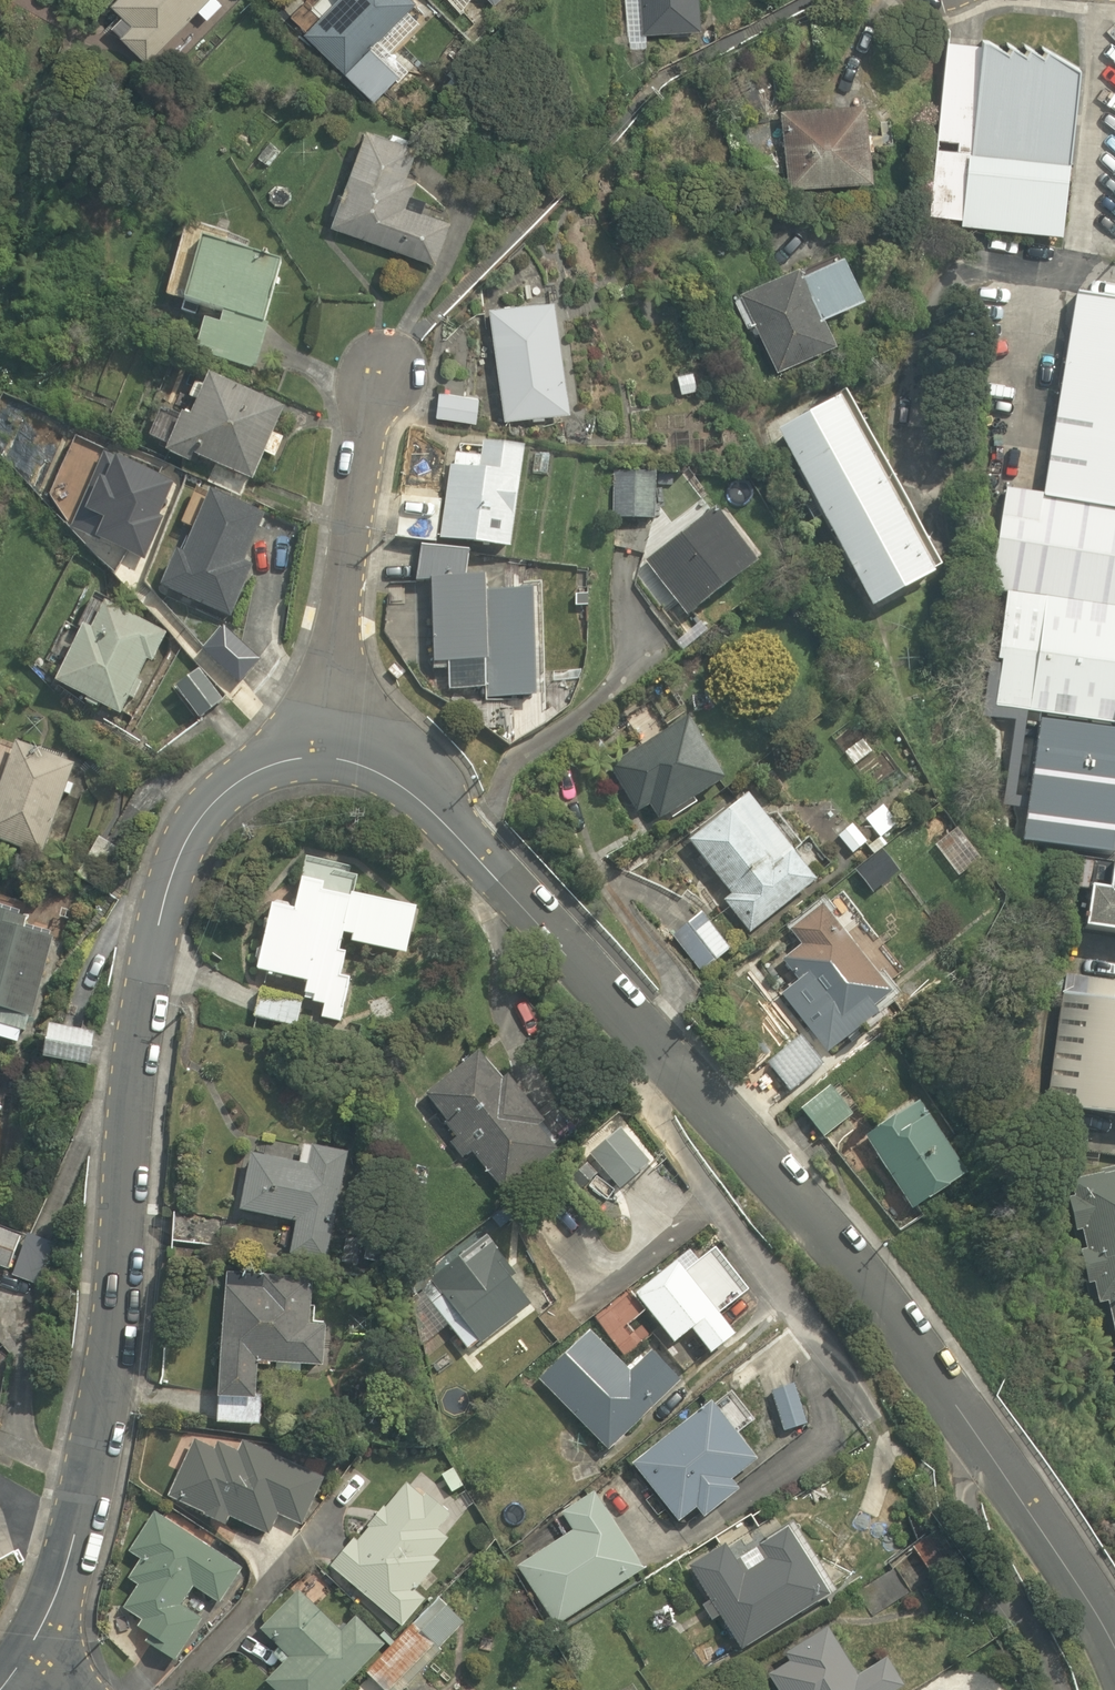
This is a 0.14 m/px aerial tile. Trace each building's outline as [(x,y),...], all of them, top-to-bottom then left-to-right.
[(197,9),(207,19),(222,4),(217,0),(112,0),(108,4),(120,16),(109,27),(145,62),(197,9)] [(404,67),(381,46),(418,5),(412,0),(332,0),(300,34),(373,101),(404,67)] [(491,14),(504,0),(476,0),(491,14)] [(642,34),(700,30),(697,0),(639,0),(642,34)] [(1087,48),(946,32),(925,222),(1066,238),(1087,48)] [(860,106),(778,111),(783,188),(865,183),(860,106)] [(437,266),(451,219),(407,206),(427,140),(356,118),(321,231),(437,266)] [(260,369),(270,321),(265,320),(274,282),(279,284),(286,250),(198,230),(194,249),(164,243),(153,291),(225,308),(223,317),(207,314),(198,355),(260,369)] [(735,335),(753,326),(775,370),(839,338),(828,317),(868,297),(841,242),(737,295),(719,304),(735,335)] [(1043,497),(1114,510),(1114,299),(1077,294),(1043,497)] [(572,414),(550,297),(484,309),(506,427),(572,414)] [(183,409),(181,414),(167,410),(158,437),(172,441),(168,452),(178,456),(189,460),(193,449),(208,454),(205,465),(255,482),(265,454),(279,459),(287,435),(277,432),(288,399),(209,372),(206,383),(193,378),(187,394),(197,398),(193,412),(183,409)] [(438,391),(436,418),(475,421),(477,395),(438,391)] [(780,434),(871,609),(942,573),(850,397),(780,434)] [(523,449),(481,442),(479,457),(455,454),(453,467),(448,466),(438,540),(509,550),(523,449)] [(657,475),(614,473),(612,521),(655,523),(657,475)] [(247,569),(270,501),(198,477),(183,523),(190,526),(182,547),(175,545),(157,598),(238,625),(256,572),(247,569)] [(441,498),(399,491),(393,539),(435,546),(441,498)] [(1006,491),(990,594),(1006,596),(1114,610),(1114,510),(1043,497),(1006,491)] [(672,544),(643,562),(679,620),(753,574),(708,501),(663,529),(672,544)] [(430,591),(432,667),(486,666),(487,705),(536,704),(534,589),(430,591)] [(130,706),(148,659),(159,663),(171,631),(132,616),(136,606),(95,590),(62,681),(83,689),(78,702),(125,720),(130,706)] [(1006,596),(998,660),(1002,662),(996,706),(1114,725),(1114,610),(1006,596)] [(226,629),(205,654),(242,686),(264,661),(226,629)] [(200,663),(174,682),(201,721),(228,702),(200,663)] [(722,780),(684,719),(605,768),(643,829),(722,780)] [(55,823),(66,827),(89,769),(78,765),(22,743),(6,736),(0,751),(0,846),(40,861),(55,823)] [(746,794),(687,841),(728,893),(718,900),(745,934),(813,880),(746,794)] [(882,797),(859,814),(878,840),(901,823),(882,797)] [(849,818),(829,836),(850,860),(870,842),(849,818)] [(955,825),(932,840),(957,878),(980,862),(955,825)] [(129,847),(102,830),(77,869),(104,886),(129,847)] [(257,969),(284,974),(304,978),(301,994),(313,997),(312,1002),(319,1004),(317,1017),(343,1022),(346,1010),(349,1011),(360,959),(338,954),(343,931),(352,933),(351,941),(440,958),(449,913),(350,894),(356,864),(308,854),(297,911),(266,904),(262,923),(272,925),(268,948),(261,947),(257,969)] [(1103,868),(1092,935),(1114,939),(1114,870),(1103,868)] [(799,983),(783,994),(802,1022),(818,1010),(836,1033),(887,996),(821,906),(785,933),(799,953),(785,963),(799,983)] [(729,947),(700,908),(671,930),(700,968),(729,947)] [(0,910),(0,1009),(31,1018),(52,936),(22,929),(26,916),(0,910)] [(304,996),(259,988),(254,1016),(299,1024),(304,996)] [(1051,1112),(1114,1122),(1114,1000),(1070,992),(1051,1112)] [(796,1037),(762,1062),(787,1096),(821,1070),(796,1037)] [(462,1160),(474,1151),(504,1192),(560,1150),(539,1122),(551,1113),(518,1068),(506,1076),(485,1047),(428,1088),(438,1102),(426,1111),(462,1160)] [(821,1140),(851,1119),(847,1114),(861,1105),(841,1077),(798,1108),(821,1140)] [(919,1103),(860,1138),(908,1216),(966,1181),(919,1103)] [(650,1165),(627,1135),(596,1159),(619,1189),(650,1165)] [(240,1207),(293,1214),(288,1248),(329,1253),(333,1220),(343,1148),(297,1142),(295,1152),(248,1145),(240,1207)] [(1056,1186),(1087,1316),(1102,1312),(1114,1367),(1114,1172),(1056,1186)] [(7,1270),(20,1233),(0,1225),(0,1267),(7,1270)] [(510,1275),(517,1270),(483,1228),(416,1282),(472,1352),(533,1303),(510,1275)] [(723,1311),(734,1303),(752,1289),(714,1241),(696,1255),(690,1246),(633,1290),(673,1342),(690,1329),(694,1334),(709,1353),(739,1330),(723,1311)] [(216,1399),(218,1399),(216,1421),(263,1424),(265,1392),(257,1392),(259,1366),(266,1367),(322,1370),(325,1322),(314,1321),(316,1280),(271,1278),(223,1275),(216,1399)] [(9,1293),(0,1289),(0,1321),(9,1293)] [(606,1450),(630,1429),(627,1428),(679,1378),(646,1343),(622,1362),(596,1331),(541,1379),(606,1450)] [(795,1385),(771,1392),(783,1431),(807,1424),(795,1385)] [(705,1519),(741,1489),(732,1478),(747,1466),(753,1473),(767,1462),(712,1395),(629,1464),(678,1523),(695,1508),(705,1519)] [(169,1494),(230,1526),(234,1520),(265,1536),(276,1515),(297,1526),(323,1477),(249,1437),(242,1450),(203,1430),(169,1494)] [(403,1625),(431,1595),(420,1585),(443,1560),(435,1553),(452,1535),(444,1527),(450,1522),(456,1527),(469,1513),(418,1465),(331,1558),(403,1625)] [(597,1488),(562,1508),(573,1526),(518,1558),(557,1624),(646,1572),(597,1488)] [(713,1620),(721,1616),(738,1647),(836,1593),(789,1509),(692,1563),(711,1598),(704,1602),(713,1620)] [(146,1640),(176,1657),(179,1659),(203,1616),(184,1606),(192,1592),(217,1605),(239,1566),(143,1512),(123,1549),(139,1558),(127,1580),(136,1585),(124,1608),(143,1619),(138,1628),(149,1634),(146,1640)] [(911,1561),(919,1557),(932,1578),(965,1559),(939,1515),(906,1534),(898,1539),(911,1561)] [(301,1587),(292,1595),(289,1592),(259,1623),(278,1642),(271,1650),(280,1659),(267,1672),(285,1689),(335,1689),(385,1640),(342,1597),(330,1585),(315,1601),(301,1587)] [(465,1618),(436,1593),(368,1670),(391,1689),(402,1689),(465,1618)] [(761,1660),(779,1689),(901,1689),(908,1686),(890,1656),(866,1670),(835,1617),(761,1660)]
